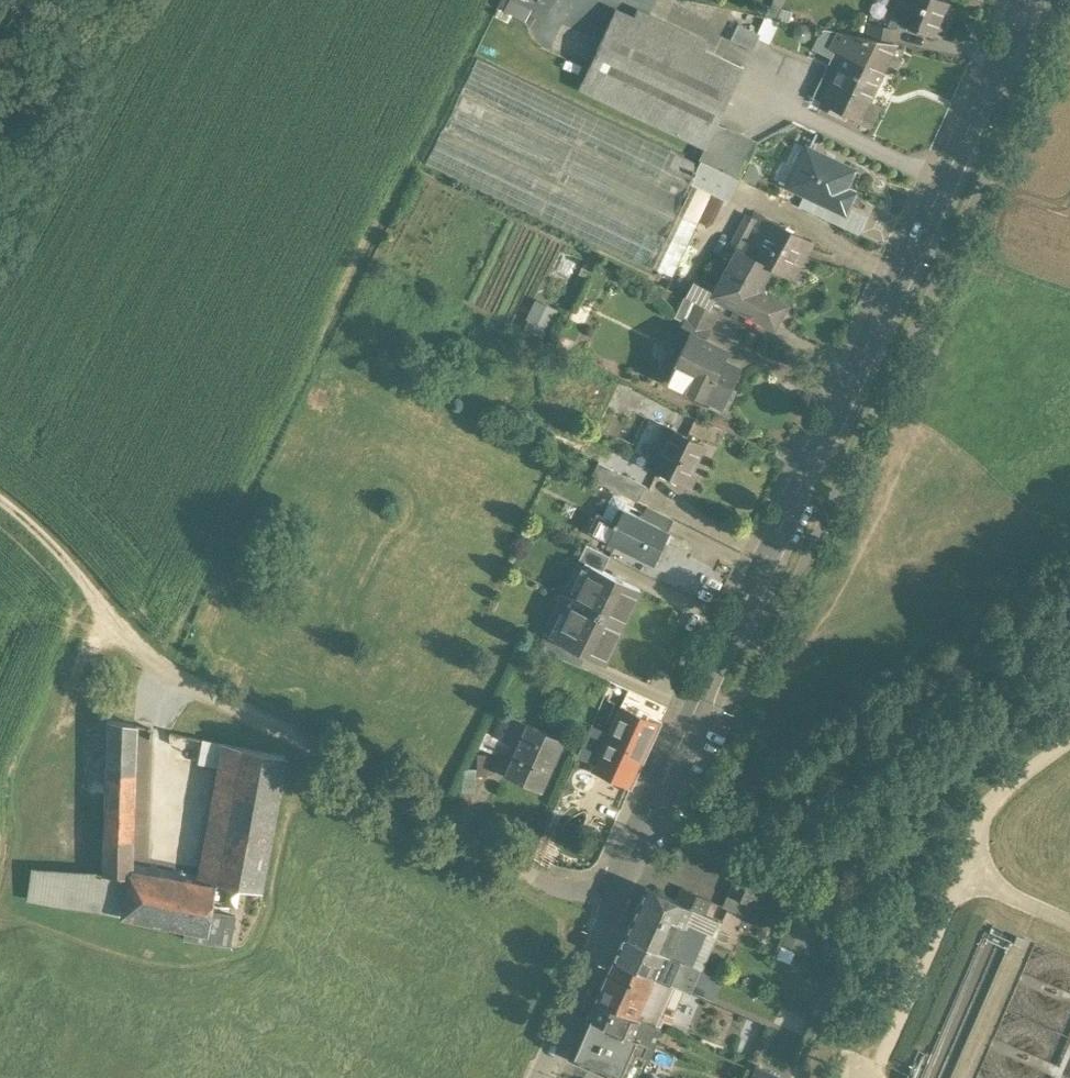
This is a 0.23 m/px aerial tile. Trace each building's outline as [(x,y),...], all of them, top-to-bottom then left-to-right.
[(766,12),(788,19),(791,8),(781,5),(783,0),(770,0),(766,12)] [(939,0),(907,0),(898,20),(934,35),(935,33),(940,35),(947,20),(941,18),(947,4),(939,0)] [(599,46),(725,104),(742,66),(705,49),(637,18),(616,9),(599,46)] [(639,13),(637,18),(705,49),(708,44),(639,13)] [(764,13),(757,30),(760,32),(758,36),(769,40),(778,18),(764,13)] [(758,32),(737,23),(729,40),(751,49),(758,32)] [(871,25),(868,38),(894,43),(898,44),(901,31),(871,25)] [(868,38),(837,31),(829,48),(844,55),(845,54),(881,72),(894,43),(868,38)] [(716,123),(725,104),(599,46),(580,89),(705,146),(708,138),(688,129),(695,114),(716,123)] [(881,72),(845,54),(844,55),(831,83),(839,87),(830,106),(857,119),(856,121),(867,126),(877,105),(867,100),(881,72)] [(699,163),(476,58),(443,129),(441,128),(425,163),(649,269),(650,266),(672,276),(711,192),(728,200),(738,178),(700,160),(699,163)] [(688,129),(708,138),(716,123),(695,114),(688,129)] [(755,142),(716,123),(705,146),(699,159),(700,160),(738,178),(755,142)] [(852,169),(805,146),(786,185),(816,200),(844,213),(847,207),(854,192),(843,187),(852,169)] [(844,213),(816,200),(811,212),(857,234),(866,216),(847,207),(844,213)] [(810,241),(756,212),(737,249),(770,267),(788,276),(789,275),(791,277),(810,241)] [(770,267),(737,249),(713,295),(735,306),(736,307),(737,306),(773,325),(784,304),(758,290),(770,267)] [(713,295),(712,294),(692,285),(686,297),(693,301),(717,312),(730,318),(735,306),(713,295)] [(717,312),(693,301),(685,318),(709,330),(717,312)] [(540,305),(532,322),(555,333),(563,316),(540,305)] [(709,330),(685,318),(675,340),(685,345),(690,335),(704,341),(709,330)] [(704,341),(690,335),(685,345),(668,380),(721,405),(738,369),(721,361),(724,353),(708,346),(709,344),(704,341)] [(704,445),(674,430),(655,469),(690,486),(697,472),(692,469),(704,445)] [(601,466),(594,480),(641,503),(648,489),(601,466)] [(667,532),(624,511),(616,528),(609,542),(652,563),(667,532)] [(594,535),(609,542),(616,528),(601,521),(594,535)] [(610,556),(586,545),(578,561),(590,566),(590,565),(603,571),(610,556)] [(603,571),(590,565),(590,566),(573,600),(622,625),(640,589),(603,571)] [(622,625),(573,600),(554,638),(554,640),(566,646),(560,658),(580,668),(586,655),(603,664),(622,625)] [(554,638),(542,633),(536,647),(560,658),(566,646),(554,640),(554,638)] [(526,723),(504,713),(494,735),(516,745),(526,723)] [(624,713),(603,759),(632,772),(653,726),(624,713)] [(108,721),(103,874),(129,875),(129,873),(132,874),(137,726),(108,721)] [(562,739),(526,723),(516,745),(503,774),(540,790),(562,739)] [(221,743),(216,774),(234,779),(240,746),(221,743)] [(234,779),(216,880),(259,888),(284,755),(240,746),(234,779)] [(483,748),(477,765),(503,774),(509,756),(483,748)] [(466,773),(466,795),(479,795),(479,773),(466,773)] [(216,774),(196,882),(215,885),(216,880),(234,779),(216,774)] [(765,912),(776,885),(737,869),(726,896),(765,912)] [(122,914),(129,875),(103,874),(21,870),(20,903),(122,914)] [(164,920),(171,880),(132,874),(129,873),(129,875),(122,914),(164,920)] [(196,884),(171,880),(164,920),(187,924),(208,927),(211,910),(215,885),(196,882),(196,884)] [(624,935),(700,968),(704,970),(725,922),(705,914),(711,900),(680,887),(674,900),(645,887),(624,935)] [(235,913),(216,910),(216,911),(211,910),(208,927),(187,924),(185,937),(229,943),(235,913)] [(830,932),(844,938),(837,952),(844,955),(850,941),(858,923),(838,914),(830,932)] [(809,950),(817,930),(789,918),(778,945),(798,954),(802,947),(809,950)] [(689,993),(700,968),(624,935),(613,959),(613,958),(612,959),(675,986),(689,993)] [(658,1025),(675,986),(612,959),(595,999),(658,1025)] [(651,1043),(658,1025),(595,999),(587,1017),(651,1043)] [(805,1014),(817,1020),(822,1007),(816,1005),(807,1008),(805,1014)] [(651,1043),(587,1017),(569,1058),(612,1077),(636,1077),(651,1043)]
